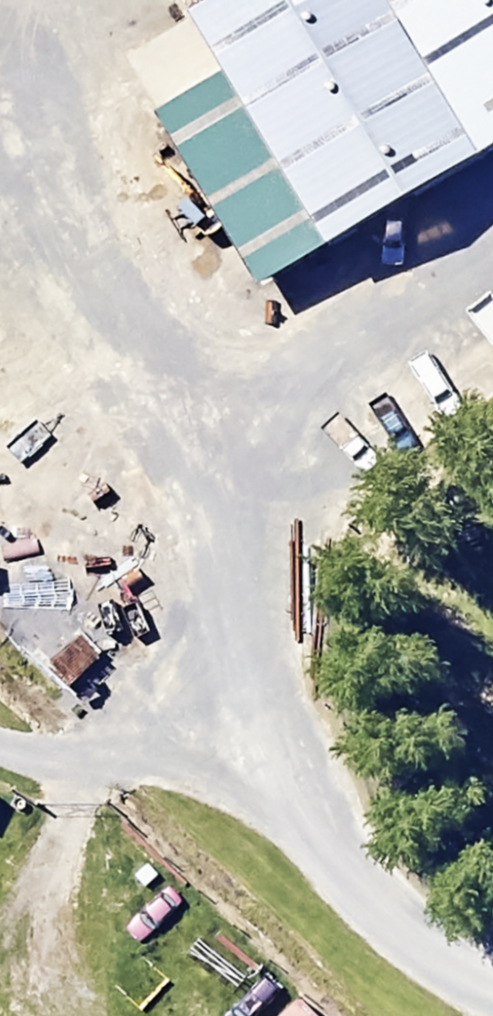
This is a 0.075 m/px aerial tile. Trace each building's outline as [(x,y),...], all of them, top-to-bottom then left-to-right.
[(244,281),(492,130),(492,0),(195,0),(230,58),(141,112),(244,281)]
